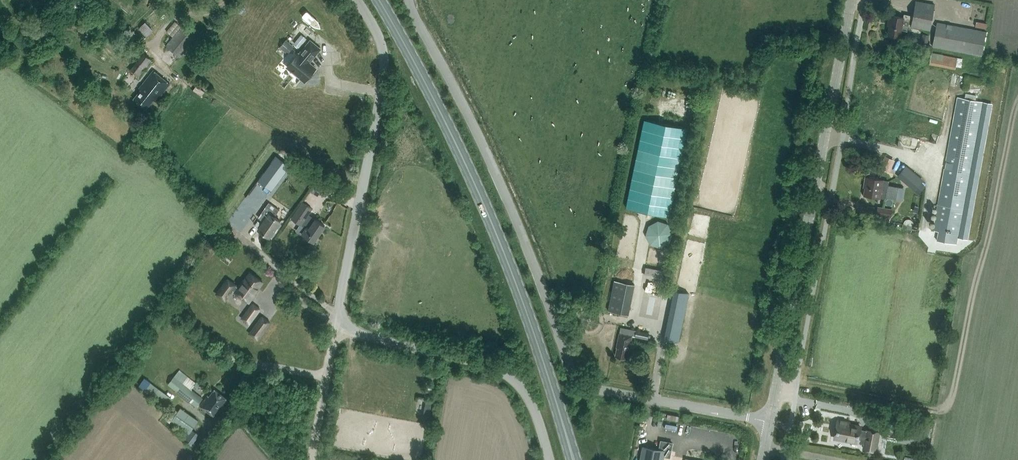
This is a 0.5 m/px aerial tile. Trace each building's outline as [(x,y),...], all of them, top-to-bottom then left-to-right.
[(930,30),(934,4),(916,1),(912,27),(930,30)] [(242,5),(238,10),(242,13),(246,8),(242,5)] [(890,21),(888,34),(900,36),(901,29),(907,30),(908,23),(909,23),(910,15),(904,14),(904,17),(890,14),(889,21),(890,21)] [(199,31),(186,21),(167,45),(180,56),(199,31)] [(139,28),(146,35),(153,29),(146,22),(139,28)] [(937,22),(933,46),(982,55),(986,31),(937,22)] [(299,47),(306,38),(301,34),(294,43),(299,47)] [(280,47),(284,51),(291,43),(286,39),(280,47)] [(320,48),(310,39),(299,53),(298,52),(287,66),(304,80),(305,79),(307,79),(309,76),(309,75),(315,67),(309,61),(320,48)] [(138,77),(152,59),(143,53),(130,71),(138,77)] [(930,64),(956,68),(958,57),(932,53),(930,64)] [(139,88),(141,89),(134,98),(146,108),(153,99),(156,101),(170,83),(153,70),(139,88)] [(932,225),(932,230),(934,231),(934,230),(939,231),(938,238),(937,240),(956,244),(957,241),(957,237),(967,239),(991,103),(982,101),(975,100),(965,98),(958,97),(934,225),(932,225)] [(670,215),(685,126),(642,119),(636,155),(652,157),(651,161),(655,162),(654,169),(655,169),(654,174),(659,175),(656,195),(655,195),(653,206),(647,205),(647,211),(670,215)] [(889,172),(894,160),(885,155),(880,167),(889,172)] [(277,156),(259,180),(262,183),(272,190),(290,165),(280,158),(277,156)] [(922,181),(904,166),(897,175),(915,190),(922,181)] [(331,180),(321,174),(313,186),(323,192),(331,180)] [(866,177),(865,183),(866,183),(864,195),(880,197),(883,198),(883,196),(895,199),(897,186),(888,184),(889,181),(866,177)] [(265,187),(261,193),(268,198),(272,193),(265,187)] [(257,209),(264,199),(258,195),(251,204),(257,209)] [(313,208),(303,201),(291,218),(301,225),(301,224),(306,227),(302,233),(314,241),(325,226),(315,219),(313,222),(306,217),(313,208)] [(279,209),(269,202),(261,214),(266,217),(258,228),(270,236),(281,220),(274,216),(279,209)] [(891,217),(892,209),(878,206),(877,214),(891,217)] [(672,225),(651,219),(645,240),(666,246),(672,225)] [(664,270),(646,267),(644,276),(662,279),(664,270)] [(256,292),(255,292),(263,281),(251,272),(244,281),(243,280),(238,287),(228,279),(217,293),(225,299),(233,289),(235,291),(249,302),(256,292)] [(608,310),(628,314),(634,284),(614,280),(608,310)] [(664,339),(678,342),(688,292),(674,290),(664,339)] [(260,308),(253,303),(242,318),(249,323),(260,308)] [(271,322),(262,315),(248,333),(258,340),(271,322)] [(632,335),(648,339),(649,333),(621,327),(620,333),(619,333),(617,347),(618,347),(616,356),(626,358),(628,349),(629,349),(632,335)] [(203,398),(175,375),(168,383),(196,406),(203,398)] [(143,377),(137,386),(167,405),(173,396),(143,377)] [(210,395),(208,394),(200,405),(216,417),(224,406),(222,405),(227,398),(215,389),(210,395)] [(426,398),(423,416),(429,418),(433,399),(426,398)] [(198,420),(180,407),(173,418),(190,431),(198,420)] [(838,420),(835,438),(865,444),(864,448),(876,450),(879,432),(860,429),(861,426),(849,424),(850,422),(838,420)] [(663,453),(670,455),(673,443),(661,440),(659,449),(644,446),(641,459),(662,459),(663,453)]
